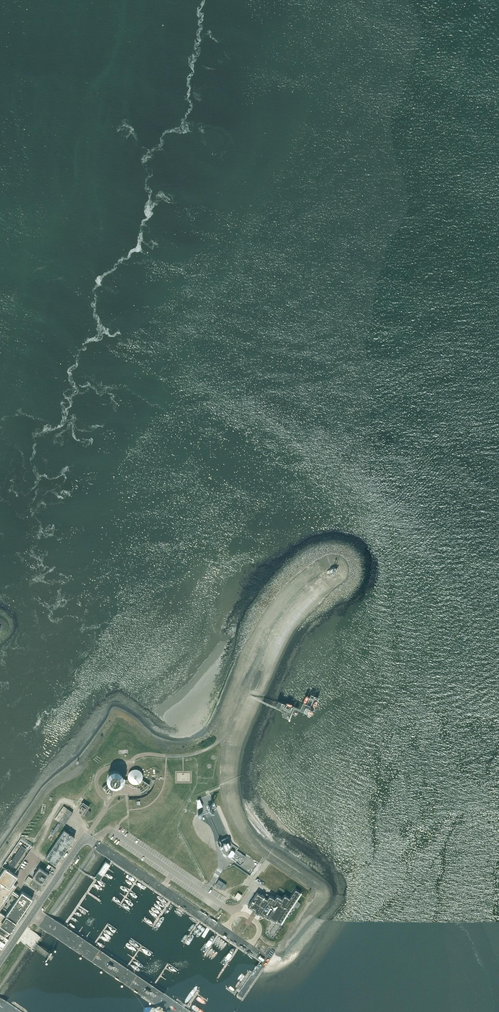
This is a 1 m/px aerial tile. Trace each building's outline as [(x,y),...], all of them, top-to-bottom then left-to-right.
[(103,787),(108,792),(113,793),(114,788),(117,788),(121,786),(124,784),(126,783),(130,784),(134,786),(135,787),(136,787),(138,789),(139,788),(141,791),(142,791),(144,790),(145,789),(146,788),(148,786),(149,785),(150,783),(146,781),(142,780),(143,777),(143,776),(143,775),(142,773),(142,772),(140,770),(139,769),(137,769),(136,769),(134,769),(133,769),(131,770),(130,772),(129,773),(128,774),(128,776),(128,778),(129,779),(125,779),(125,778),(123,774),(120,771),(115,770),(111,772),(108,775),(107,780),(108,783),(103,787)] [(197,800),(196,815),(198,814),(199,817),(217,809),(216,805),(211,794),(207,795),(197,800)] [(88,805),(83,802),(80,806),(81,807),(78,812),(82,814),(84,816),(90,807),(88,805)] [(59,822),(64,825),(73,812),(68,808),(68,809),(64,806),(55,819),(59,822)] [(59,822),(52,832),(54,834),(56,830),(57,828),(59,825),(60,824),(59,822)] [(75,836),(71,833),(65,829),(56,842),(55,843),(49,852),(47,855),(46,857),(56,864),(68,845),(69,846),(72,841),(71,841),(75,836)] [(219,838),(217,839),(222,851),(228,855),(239,863),(244,860),(245,854),(237,849),(238,847),(238,846),(231,842),(228,834),(227,835),(219,838)] [(10,864),(14,867),(26,848),(22,845),(10,864)] [(106,862),(97,876),(101,879),(110,865),(106,862)] [(43,883),(49,874),(39,867),(33,876),(43,883)] [(2,947),(2,948),(1,949),(1,950),(9,938),(6,936),(7,934),(8,935),(33,898),(22,891),(20,895),(19,894),(14,891),(13,890),(17,885),(13,883),(18,876),(14,874),(5,868),(0,875),(0,882),(0,883),(0,946),(2,947)] [(25,881),(30,884),(33,879),(29,876),(25,881)] [(33,879),(30,884),(38,890),(42,885),(33,879)] [(227,884),(219,879),(219,880),(216,884),(223,889),(227,884)] [(271,916),(281,922),(294,902),(296,900),(301,892),(296,889),(290,897),(286,895),(283,898),(277,894),(275,898),(271,895),(268,899),(257,892),(248,906),(252,909),(253,907),(255,908),(253,911),(257,914),(259,911),(264,915),(265,914),(270,917),(271,916)]
